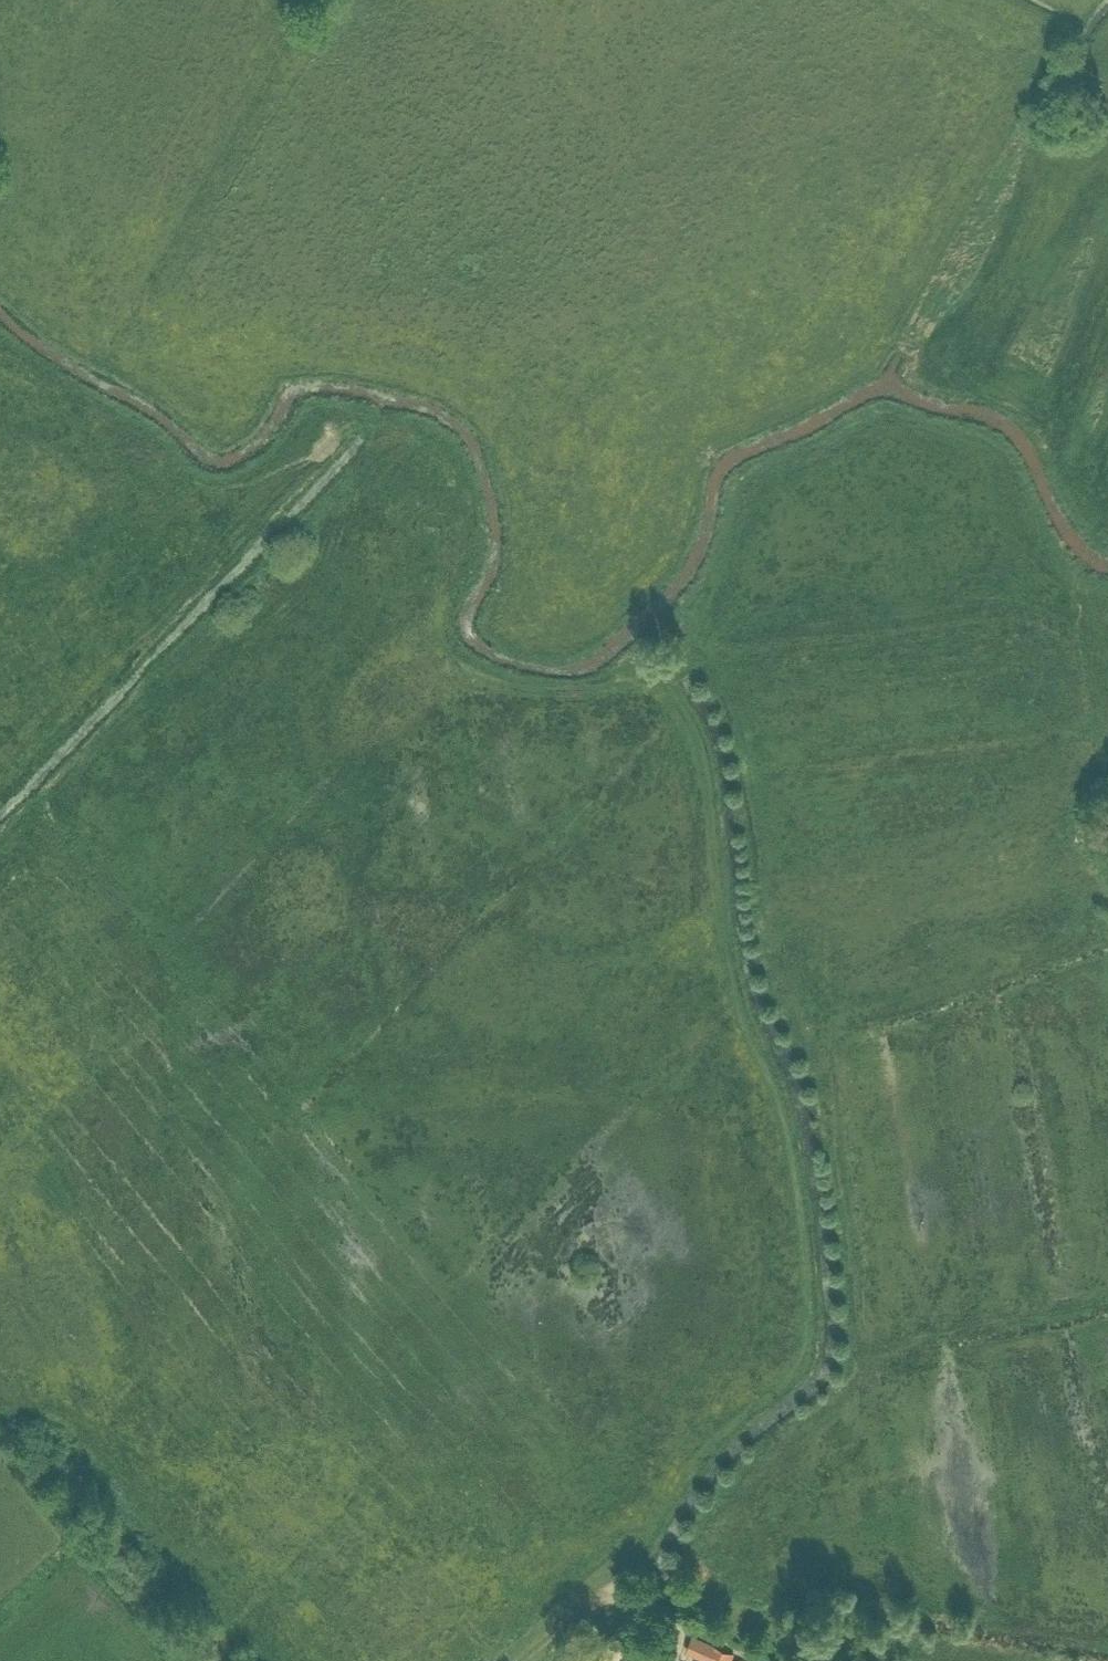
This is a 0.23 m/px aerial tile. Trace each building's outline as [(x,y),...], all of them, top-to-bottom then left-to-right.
[(713,1645),(706,1660),(730,1660),(734,1653),(713,1645)]
